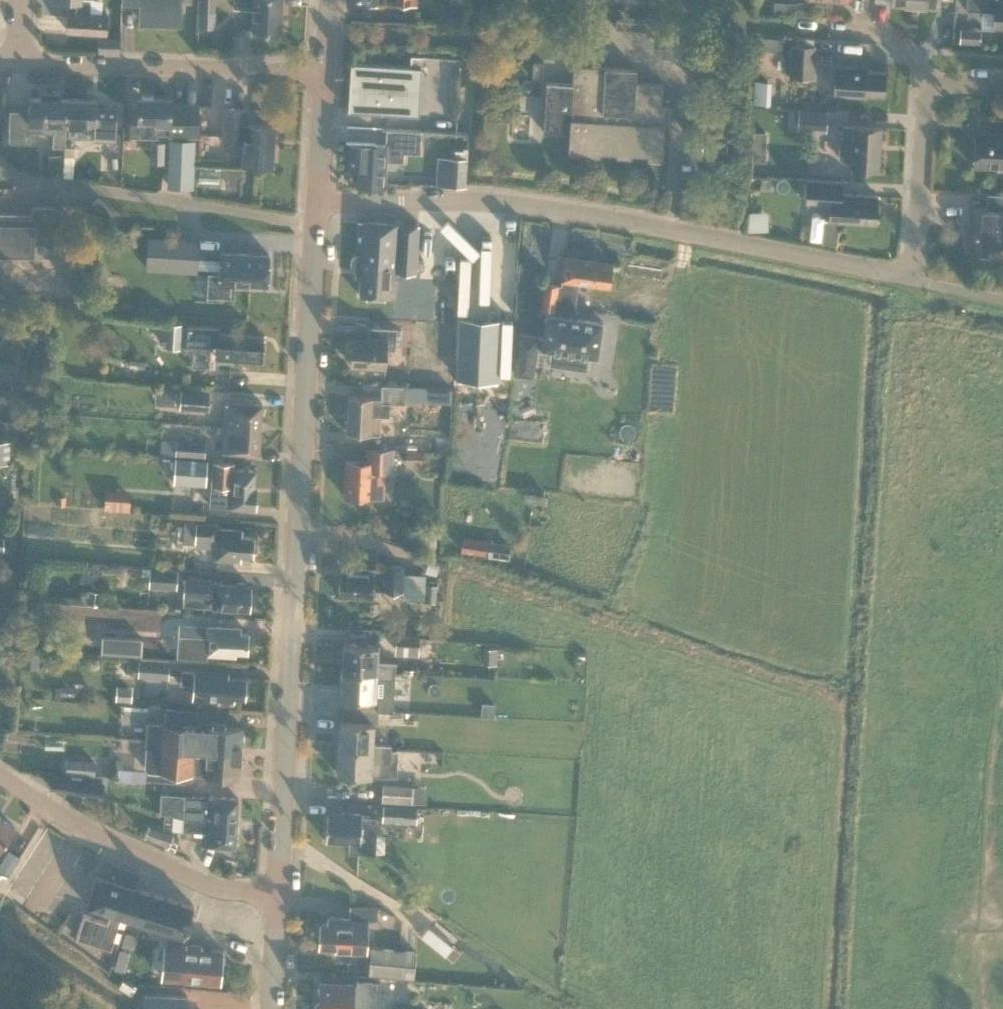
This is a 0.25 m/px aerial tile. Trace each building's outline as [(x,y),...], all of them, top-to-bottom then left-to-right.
[(77,10),(69,10),(68,28),(107,31),(108,12),(89,11),(90,0),(77,0),(77,10)] [(141,18),(181,19),(182,0),(142,0),(141,18)] [(216,0),(200,0),(200,8),(215,9),(216,0)] [(284,0),(235,0),(234,4),(255,6),(253,25),(282,27),(284,0)] [(810,0),(774,0),(773,11),(809,13),(810,0)] [(993,24),(1002,25),(1002,0),(981,0),(980,8),(994,9),(993,24)] [(980,41),(981,27),(961,25),(960,40),(980,41)] [(760,46),(772,46),(772,34),(761,34),(760,46)] [(120,50),(120,36),(99,36),(99,50),(120,50)] [(791,42),(790,74),(815,76),(817,43),(791,42)] [(349,107),(419,111),(423,52),(412,52),(411,63),(352,60),(349,107)] [(543,59),(533,59),(533,74),(543,75),(543,59)] [(649,152),(648,156),(663,156),(665,121),(661,121),(663,81),(636,79),(637,66),(574,62),(572,82),(547,80),(544,129),(570,131),(569,148),(586,149),(586,152),(600,153),(601,150),(617,150),(617,154),(631,155),(632,151),(649,152)] [(834,92),(865,94),(865,91),(883,92),(885,69),(866,68),(866,66),(836,64),(834,92)] [(771,101),(772,78),(757,77),(756,100),(771,101)] [(66,119),(67,119),(68,94),(61,93),(41,93),(30,93),(30,109),(11,109),(10,136),(30,137),(31,128),(55,129),(54,142),(66,143),(66,119)] [(198,131),(199,103),(185,103),(184,105),(172,105),(172,99),(172,95),(171,95),(162,95),(153,94),(153,93),(143,93),(143,94),(139,94),(139,118),(131,118),(131,131),(158,132),(159,130),(169,130),(198,131)] [(66,143),(65,153),(74,153),(75,153),(76,120),(94,120),(94,135),(104,136),(117,136),(118,104),(99,104),(99,101),(99,95),(68,94),(67,119),(66,119),(66,143)] [(244,135),(242,161),(274,163),(276,122),(246,121),(247,105),(223,104),(221,134),(244,135)] [(799,107),(798,128),(827,129),(828,108),(799,107)] [(853,123),(843,122),(842,134),(840,133),(839,155),(842,159),(851,159),(851,164),(879,165),(881,124),(853,122),(853,123)] [(421,128),(388,126),(387,142),(375,141),(375,139),(346,139),(345,163),(359,163),(358,181),(387,182),(387,159),(404,159),(404,150),(421,151),(421,128)] [(975,130),(973,163),(997,164),(997,169),(1002,169),(1002,131),(975,130)] [(193,183),(195,139),(170,139),(168,182),(193,183)] [(436,182),(467,184),(468,156),(448,155),(448,156),(437,155),(436,182)] [(73,173),(74,160),(64,160),(64,173),(73,173)] [(875,221),(877,193),(841,189),(843,177),(809,173),(806,197),(830,200),(828,215),(838,216),(838,217),(875,221)] [(987,190),(986,205),(971,204),(968,248),(988,249),(988,241),(1002,242),(1002,191),(987,190)] [(99,195),(92,203),(108,218),(116,210),(99,195)] [(34,239),(55,240),(56,203),(33,203),(33,212),(0,211),(0,221),(34,222),(34,239)] [(768,227),(768,208),(750,208),(750,226),(768,227)] [(838,219),(824,217),(821,241),(835,243),(838,219)] [(416,270),(419,222),(360,218),(358,251),(354,251),(353,267),(363,268),(361,293),(396,295),(397,269),(416,270)] [(34,239),(34,222),(0,221),(0,252),(34,253),(34,239)] [(198,269),(200,237),(148,234),(146,265),(198,269)] [(221,249),(220,283),(249,285),(250,282),(268,283),(270,252),(221,249)] [(609,279),(611,260),(596,258),(597,256),(564,251),(559,280),(544,278),(540,302),(571,306),(575,278),(594,281),(594,277),(609,279)] [(499,310),(512,310),(513,255),(500,255),(499,310)] [(417,276),(416,290),(435,291),(436,277),(417,276)] [(544,334),(543,341),(570,345),(568,359),(586,361),(588,348),(598,349),(603,315),(548,307),(544,334)] [(504,313),(464,310),(460,370),(500,373),(504,313)] [(180,346),(181,321),(168,320),(166,345),(180,346)] [(217,330),(217,324),(189,323),(188,347),(216,348),(216,357),(232,358),(232,355),(262,357),(264,333),(217,330)] [(386,363),(386,361),(387,345),(397,345),(398,325),(369,324),(368,335),(353,334),(352,361),(386,363)] [(537,344),(543,345),(543,341),(544,334),(520,331),(515,371),(533,374),(537,344)] [(382,395),(349,393),(347,429),(381,431),(382,413),(390,413),(390,408),(405,409),(406,383),(383,382),(382,395)] [(486,401),(510,400),(509,386),(485,387),(486,401)] [(181,387),(180,406),(209,408),(210,389),(181,387)] [(227,398),(226,423),(261,425),(263,401),(227,398)] [(261,425),(226,423),(224,448),(260,451),(261,425)] [(10,437),(0,437),(0,456),(10,456),(10,450),(18,451),(19,444),(17,444),(17,441),(10,441),(10,437)] [(206,439),(176,438),(176,452),(205,454),(206,439)] [(345,492),(378,494),(384,494),(385,467),(393,467),(394,447),(373,446),(372,459),(347,458),(345,492)] [(208,458),(175,456),(174,481),(207,483),(208,458)] [(215,458),(213,482),(212,482),(211,502),(257,504),(258,485),(256,485),(257,467),(234,465),(235,459),(215,458)] [(104,505),(128,506),(128,489),(104,488),(104,505)] [(66,503),(66,495),(57,494),(57,503),(66,503)] [(220,521),(184,519),(184,522),(178,522),(177,545),(184,545),(184,538),(196,539),(196,544),(208,545),(208,537),(217,538),(216,556),(242,557),(242,551),(253,551),(254,533),(244,533),(244,527),(220,525),(220,521)] [(464,533),(461,547),(485,551),(488,537),(464,533)] [(358,563),(358,567),(341,567),(340,592),(375,594),(375,585),(403,587),(403,595),(425,596),(427,570),(405,569),(405,562),(386,561),(385,566),(375,566),(375,564),(358,563)] [(151,565),(150,585),(177,586),(178,566),(151,565)] [(250,606),(251,583),(217,582),(217,577),(186,576),(185,603),(250,606)] [(100,589),(90,588),(90,592),(81,591),(81,601),(99,603),(100,589)] [(161,627),(161,628),(181,629),(182,612),(162,611),(162,613),(151,613),(151,626),(161,627)] [(180,634),(180,647),(179,654),(207,655),(207,651),(235,652),(235,647),(248,647),(249,630),(240,629),(240,625),(210,623),(209,636),(180,634)] [(395,632),(395,648),(420,648),(420,633),(395,632)] [(143,636),(102,633),(101,650),(142,652),(143,636)] [(344,640),(343,666),(377,669),(377,674),(396,675),(396,659),(378,658),(379,641),(344,640)] [(138,674),(169,676),(170,659),(140,657),(138,674)] [(230,668),(196,667),(182,666),(181,681),(195,681),(194,696),(219,697),(218,700),(234,700),(235,689),(245,690),(246,674),(230,674),(230,668)] [(344,705),(380,707),(380,708),(389,708),(389,698),(380,698),(380,696),(375,696),(377,674),(377,669),(343,666),(342,694),(345,694),(344,705)] [(495,701),(482,700),(482,713),(494,713),(495,701)] [(373,740),(374,719),(379,719),(380,708),(380,707),(344,705),(344,717),(341,717),(339,743),(373,746),(373,740)] [(388,720),(389,708),(380,708),(379,719),(388,720)] [(147,722),(146,745),(242,750),(243,725),(207,724),(147,722)] [(392,741),(373,740),(373,746),(339,743),(338,770),(372,772),(372,756),(384,757),(384,751),(391,751),(392,741)] [(241,774),(242,750),(146,745),(145,765),(148,768),(205,771),(205,772),(241,774)] [(97,758),(68,755),(67,771),(95,774),(97,758)] [(104,780),(51,773),(49,786),(102,793),(104,780)] [(191,791),(191,779),(166,778),(166,791),(191,791)] [(415,783),(383,781),(381,797),(414,800),(415,783)] [(80,803),(83,793),(75,790),(71,800),(80,803)] [(195,805),(195,814),(238,819),(240,795),(206,793),(205,806),(195,805)] [(384,801),(383,818),(417,819),(417,802),(384,801)] [(376,850),(378,814),(363,813),(363,811),(328,809),(326,837),(349,839),(349,849),(376,850)] [(0,813),(0,846),(15,822),(0,813)] [(237,844),(238,819),(195,814),(195,816),(183,815),(182,827),(204,828),(203,842),(237,844)] [(174,833),(149,823),(145,834),(170,844),(174,833)] [(194,903),(138,885),(142,871),(113,862),(109,876),(98,872),(88,902),(113,910),(110,920),(85,912),(78,934),(112,945),(119,923),(118,922),(121,913),(184,933),(194,903)] [(368,945),(370,916),(378,917),(379,904),(352,902),(351,915),(327,913),(327,919),(321,919),(320,942),(336,943),(336,948),(366,950),(367,948),(368,948),(368,946),(368,945)] [(445,951),(453,942),(428,922),(420,931),(445,951)] [(138,933),(126,928),(122,942),(134,946),(138,933)] [(224,953),(222,951),(222,947),(201,946),(202,942),(188,940),(187,944),(166,943),(164,974),(220,979),(222,958),(223,956),(224,953)] [(415,973),(417,947),(372,944),(370,970),(415,973)] [(321,978),(320,998),(317,1000),(317,1006),(319,1008),(353,1008),(354,1000),(372,1001),(373,976),(357,975),(357,980),(321,978)] [(188,993),(144,991),(143,1008),(187,1008),(188,993)]
